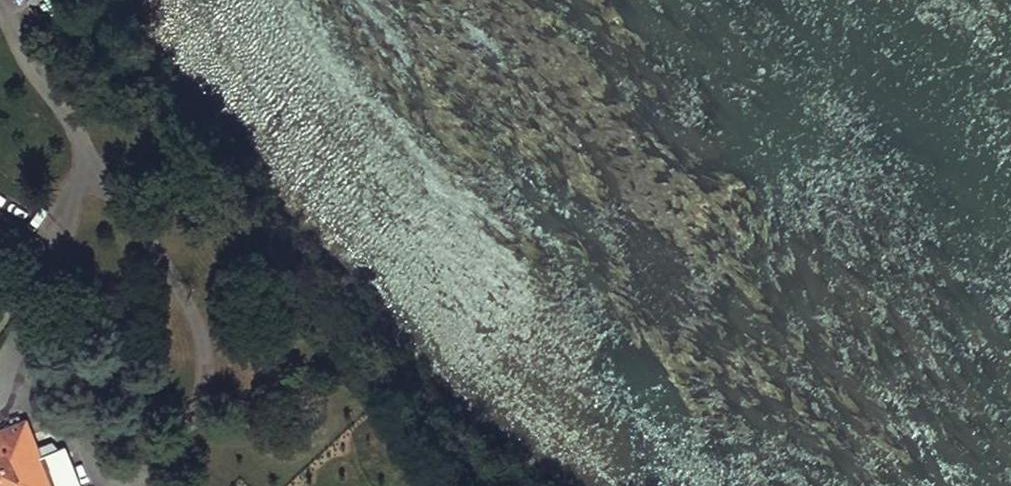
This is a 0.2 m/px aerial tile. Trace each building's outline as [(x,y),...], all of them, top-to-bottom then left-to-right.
[(66,444),(40,453),(26,418),(0,428),(0,485),(82,485),(66,444)]
